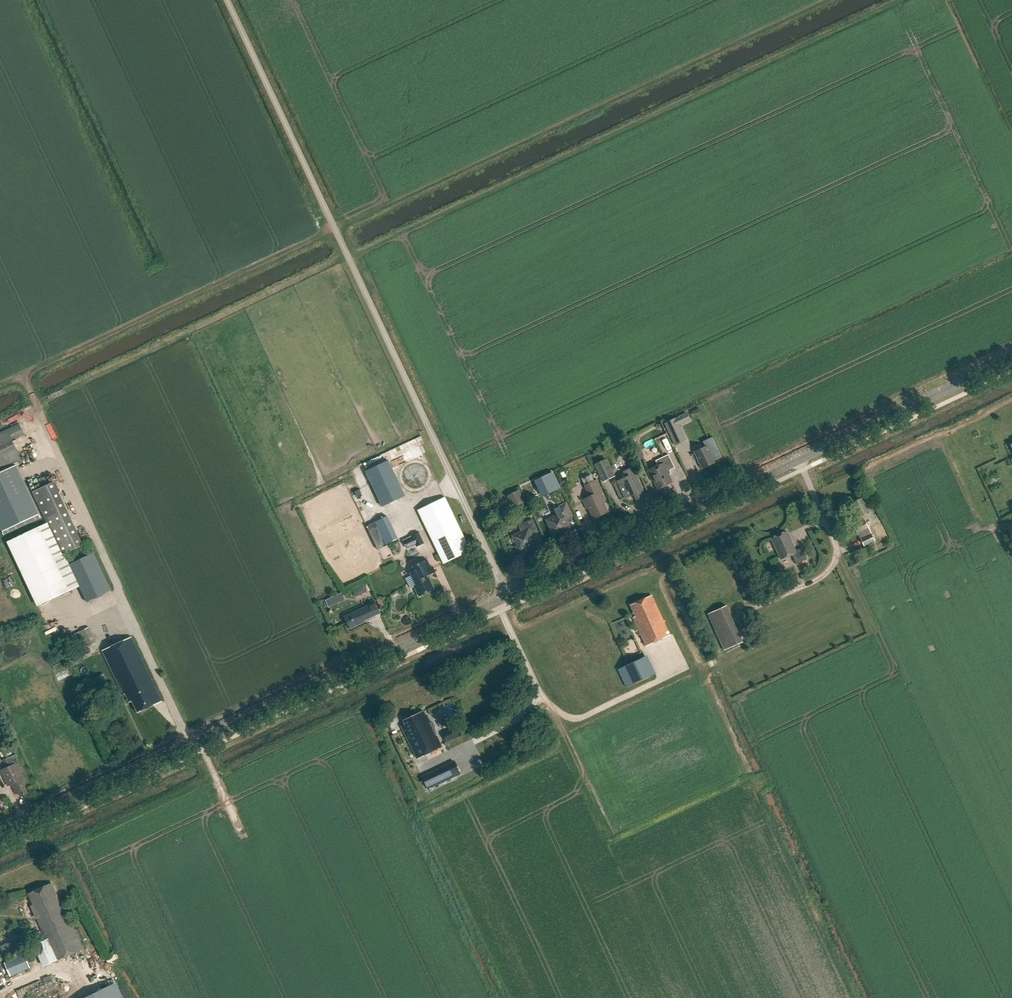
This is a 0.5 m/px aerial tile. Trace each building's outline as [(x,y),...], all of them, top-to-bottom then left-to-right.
[(670,435),(681,430),(679,426),(690,420),(687,413),(665,423),(670,435)] [(19,425),(0,434),(0,470),(19,462),(20,465),(23,463),(12,442),(24,436),(19,425)] [(643,443),(646,449),(655,445),(652,438),(643,443)] [(695,452),(702,469),(716,463),(708,446),(695,452)] [(670,473),(669,471),(675,468),(669,455),(656,461),(658,466),(648,471),(652,481),(654,480),(658,490),(673,483),(669,475),(670,473)] [(594,463),(602,481),(614,476),(606,457),(594,463)] [(388,461),(366,472),(382,508),(405,497),(388,461)] [(17,466),(0,474),(0,526),(3,532),(40,515),(17,466)] [(624,472),(627,478),(618,482),(625,498),(634,494),(637,499),(645,496),(633,469),(624,472)] [(603,500),(606,499),(597,480),(594,481),(591,475),(582,479),(585,485),(585,486),(590,497),(583,500),(587,509),(589,508),(594,519),(609,513),(603,500)] [(48,523),(8,542),(38,607),(80,587),(87,602),(111,591),(93,553),(70,565),(65,554),(84,545),(55,481),(33,492),(48,523)] [(527,502),(521,489),(509,495),(515,508),(527,502)] [(418,509),(444,564),(470,551),(445,497),(418,509)] [(851,503),(856,512),(853,514),(855,519),(870,512),(863,498),(851,503)] [(556,516),(546,520),(551,531),(550,531),(553,539),(561,535),(560,534),(570,529),(566,519),(572,516),(566,503),(554,509),(556,516)] [(518,546),(516,547),(520,555),(527,551),(526,550),(536,545),(532,535),(538,532),(532,519),(520,525),(523,531),(513,536),(518,546)] [(383,545),(386,544),(376,522),(367,526),(378,549),(384,546),(383,545)] [(867,522),(855,528),(864,548),(876,543),(867,522)] [(792,555),(797,565),(808,559),(802,548),(796,551),(787,531),(772,538),(781,560),(792,555)] [(411,537),(417,547),(425,543),(419,533),(411,537)] [(415,587),(419,596),(434,589),(428,575),(435,572),(433,567),(431,568),(427,560),(416,565),(418,570),(410,573),(412,576),(406,579),(411,589),(415,587)] [(363,586),(358,588),(361,594),(366,591),(363,586)] [(438,590),(438,601),(450,601),(450,590),(438,590)] [(341,593),(325,600),(328,607),(344,600),(341,593)] [(636,617),(633,618),(646,646),(670,635),(652,595),(631,605),(636,617)] [(375,602),(343,617),(350,630),(363,623),(363,622),(381,614),(375,602)] [(708,614),(725,651),(743,642),(726,606),(708,614)] [(744,637),(751,634),(747,625),(741,628),(744,637)] [(90,628),(81,632),(89,648),(97,643),(90,628)] [(126,694),(130,702),(133,701),(138,713),(162,701),(131,637),(103,651),(124,695),(126,694)] [(77,652),(79,658),(91,652),(89,647),(77,652)] [(65,658),(67,663),(78,658),(76,653),(65,658)] [(619,669),(627,687),(652,676),(643,658),(619,669)] [(402,726),(417,759),(442,747),(436,735),(433,723),(431,723),(427,715),(425,715),(423,711),(403,720),(405,724),(402,726)] [(456,729),(449,732),(452,738),(459,735),(456,729)] [(13,754),(9,744),(3,747),(8,756),(13,754)] [(471,752),(466,754),(469,763),(475,761),(471,752)] [(6,759),(8,764),(19,760),(16,755),(6,759)] [(422,777),(427,788),(460,773),(454,762),(422,777)] [(12,784),(17,794),(19,793),(21,797),(28,793),(23,783),(26,782),(17,763),(1,771),(8,786),(12,784)] [(47,940),(35,945),(45,966),(56,961),(83,949),(74,927),(73,928),(52,883),(28,894),(34,905),(31,906),(47,940)] [(105,960),(116,955),(114,951),(103,956),(105,960)] [(7,963),(13,978),(33,969),(27,955),(7,963)] [(56,978),(62,989),(70,984),(64,974),(56,978)]
